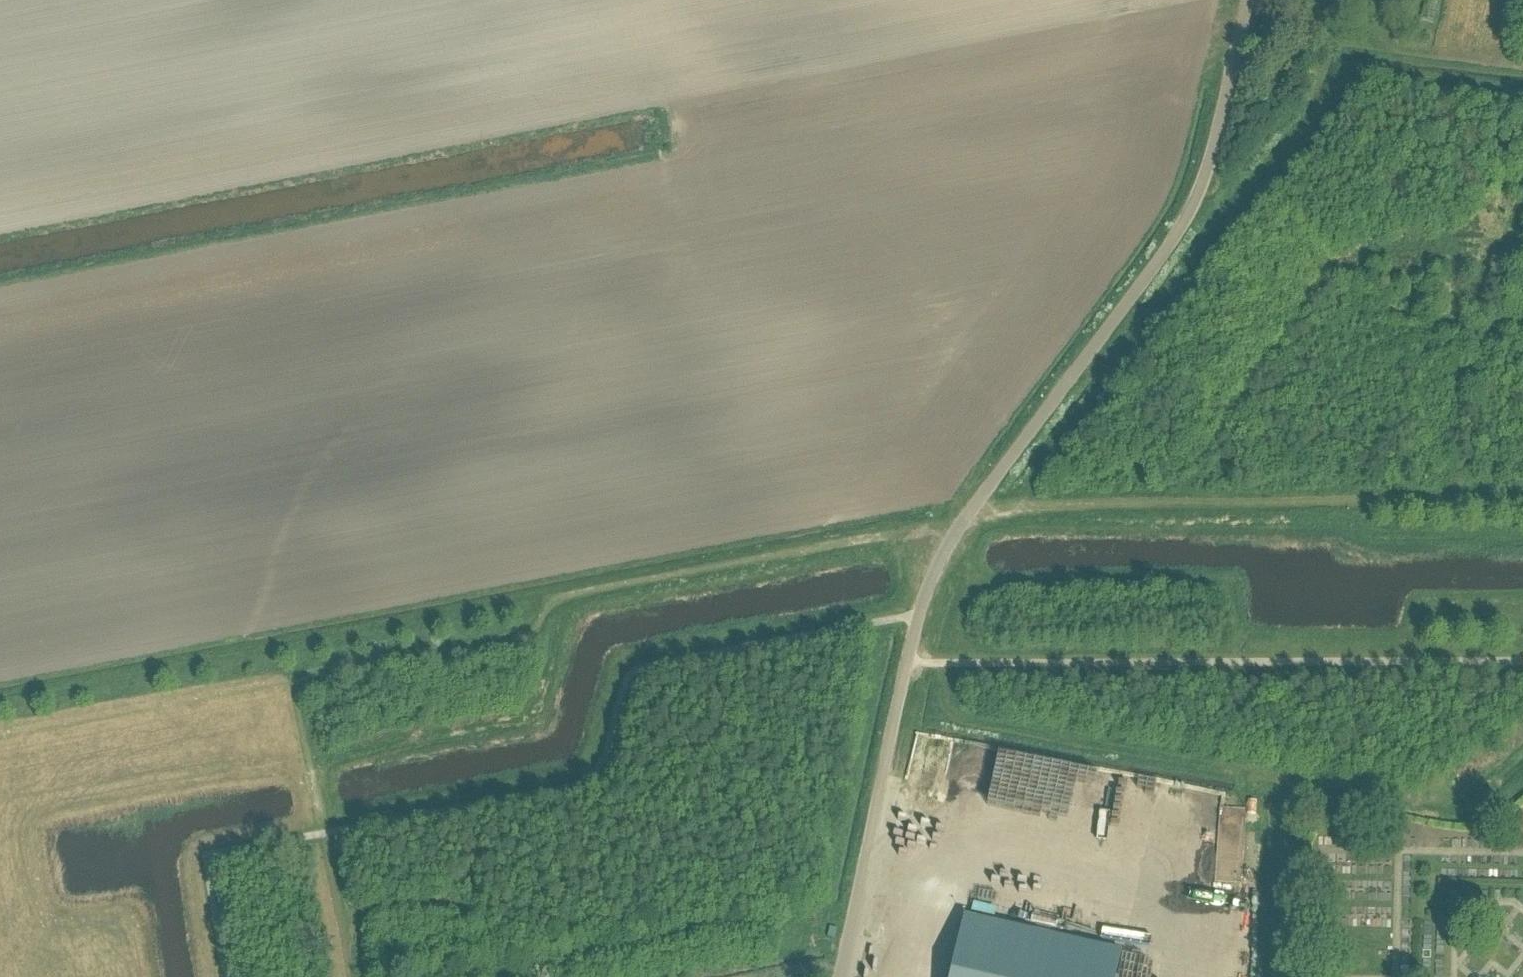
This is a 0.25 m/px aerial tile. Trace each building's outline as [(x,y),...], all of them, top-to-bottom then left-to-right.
[(1241,882),(1243,809),(1219,809),(1218,882),(1241,882)] [(964,918),(951,976),(1116,976),(1121,954),(964,918)]
